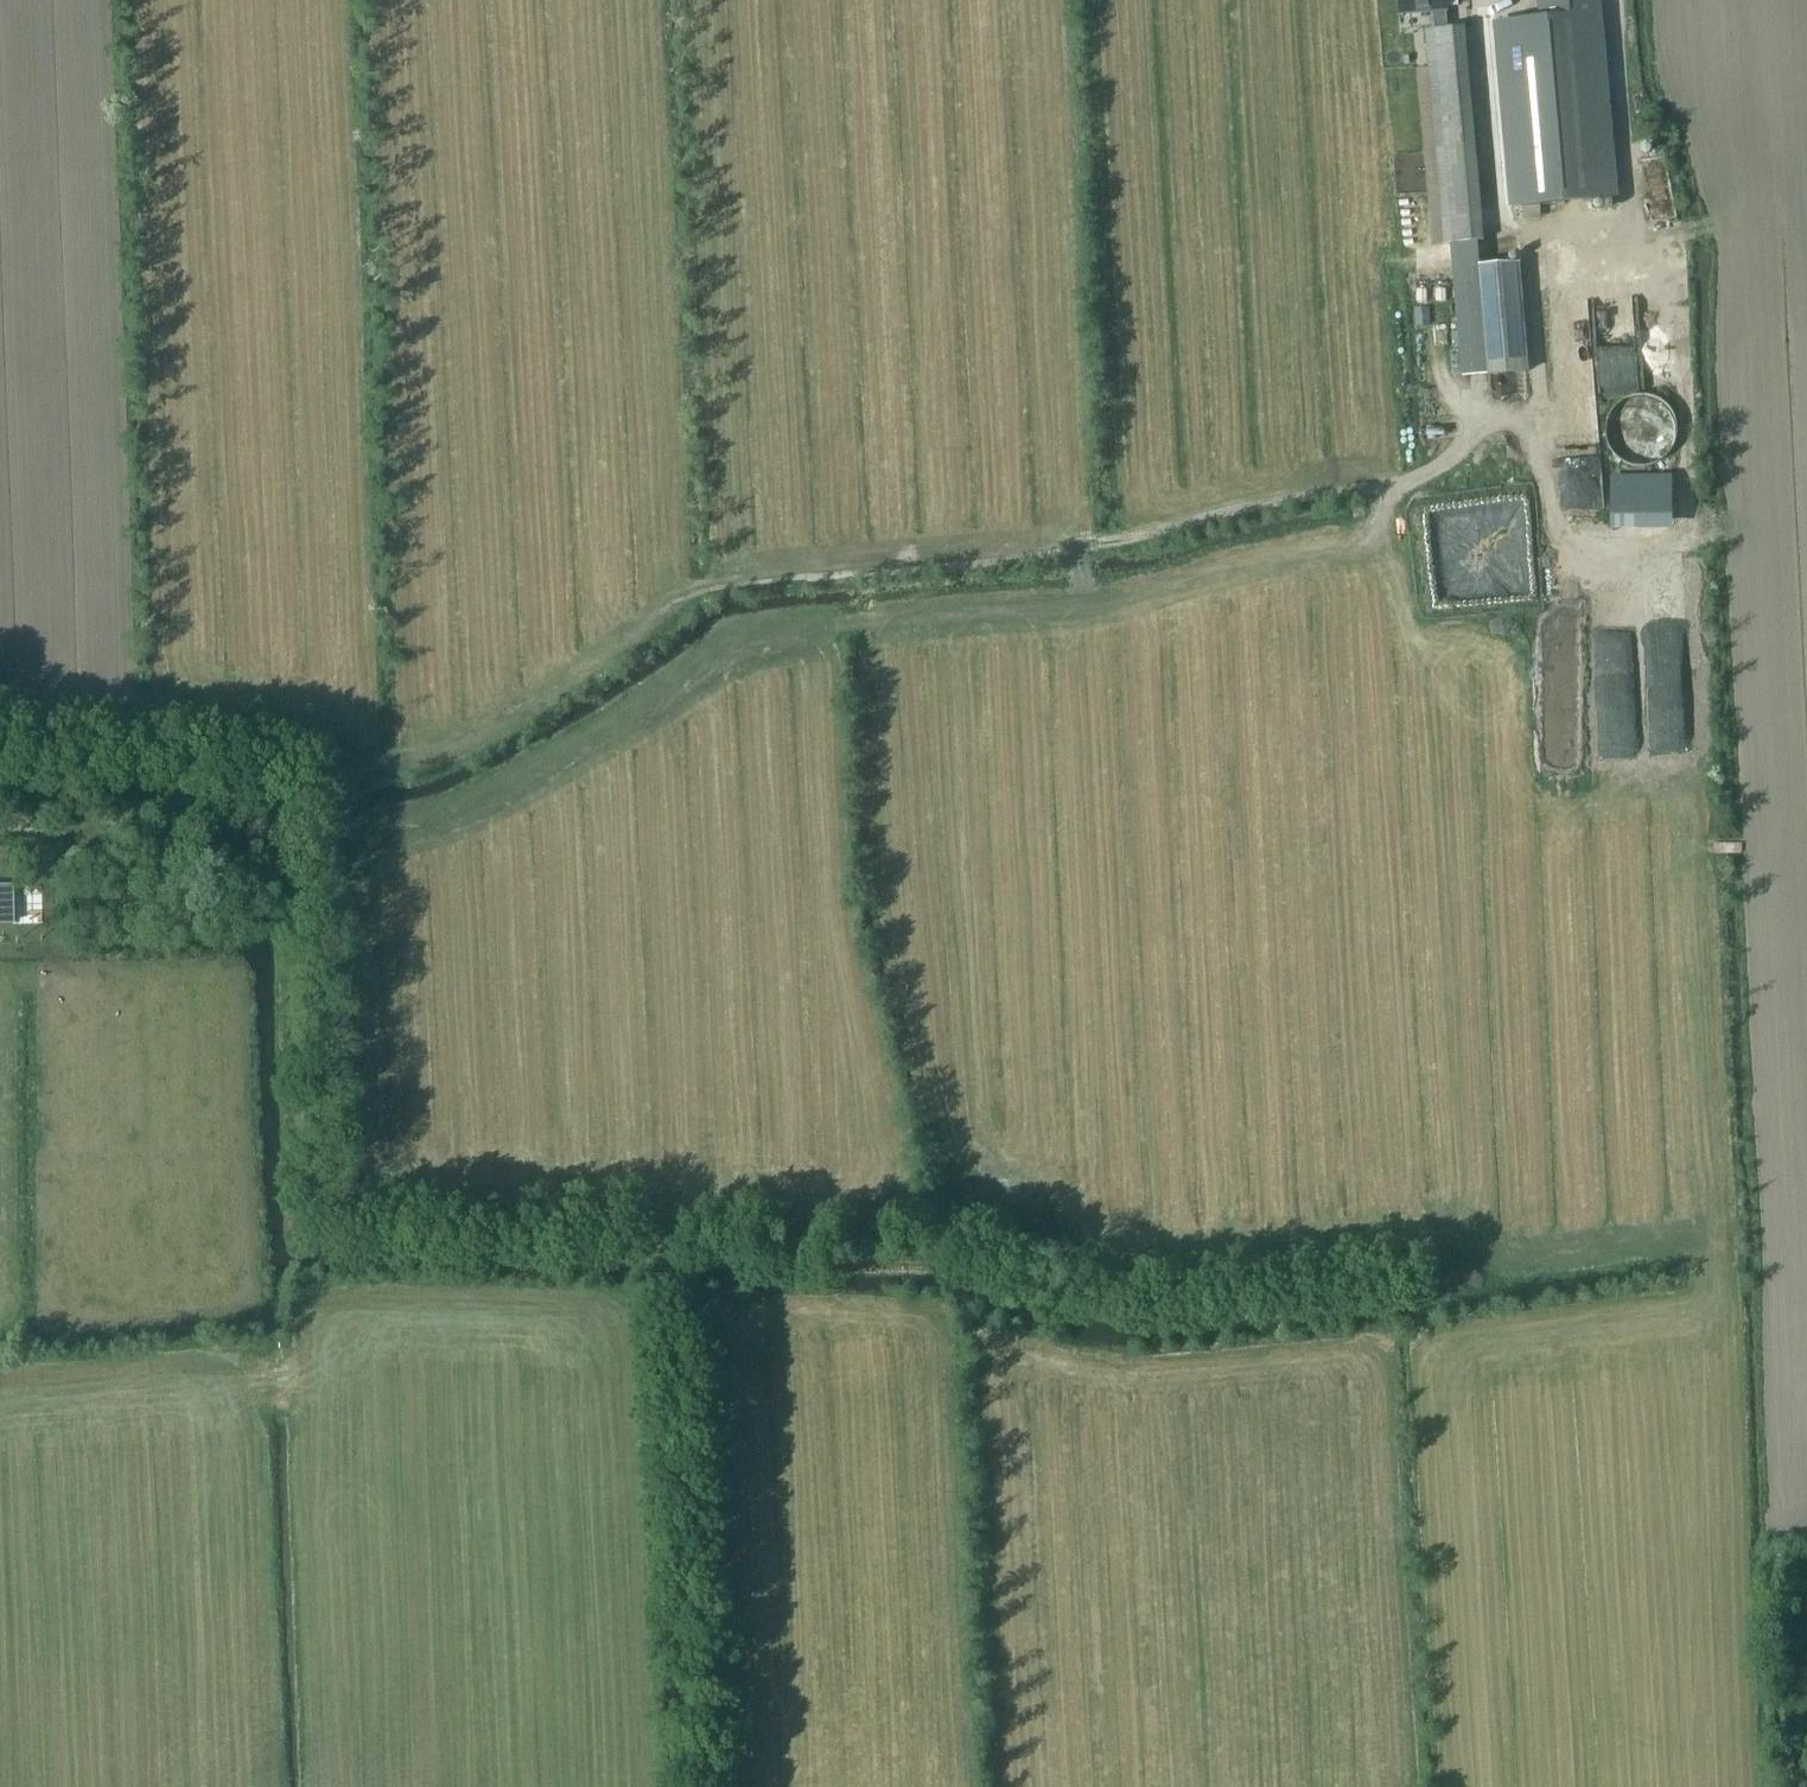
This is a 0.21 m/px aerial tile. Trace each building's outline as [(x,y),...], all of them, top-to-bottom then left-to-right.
[(1444,223),(1446,244),(1484,240),(1464,28),(1446,30),(1444,11),(1446,11),(1445,0),(1396,0),(1398,16),(1430,13),(1432,31),(1425,32),(1444,223)] [(1500,25),(1503,55),(1499,55),(1513,207),(1612,197),(1595,16),(1500,25)] [(1477,266),(1485,376),(1528,372),(1519,263),(1477,266)] [(1674,433),(1675,426),(1674,419),(1672,413),(1668,406),(1663,401),(1658,397),(1651,394),(1644,392),(1637,392),(1630,393),(1624,396),(1618,400),(1613,405),(1609,411),(1606,417),(1605,424),(1605,431),(1607,438),(1610,445),(1614,450),(1619,455),(1625,459),(1632,461),(1639,462),(1646,461),(1653,459),(1659,456),(1665,452),(1669,446),(1672,440),(1674,433)] [(13,924),(12,885),(0,886),(0,924),(13,924)] [(1787,1748),(1777,1749),(1779,1768),(1788,1767),(1787,1748)]
